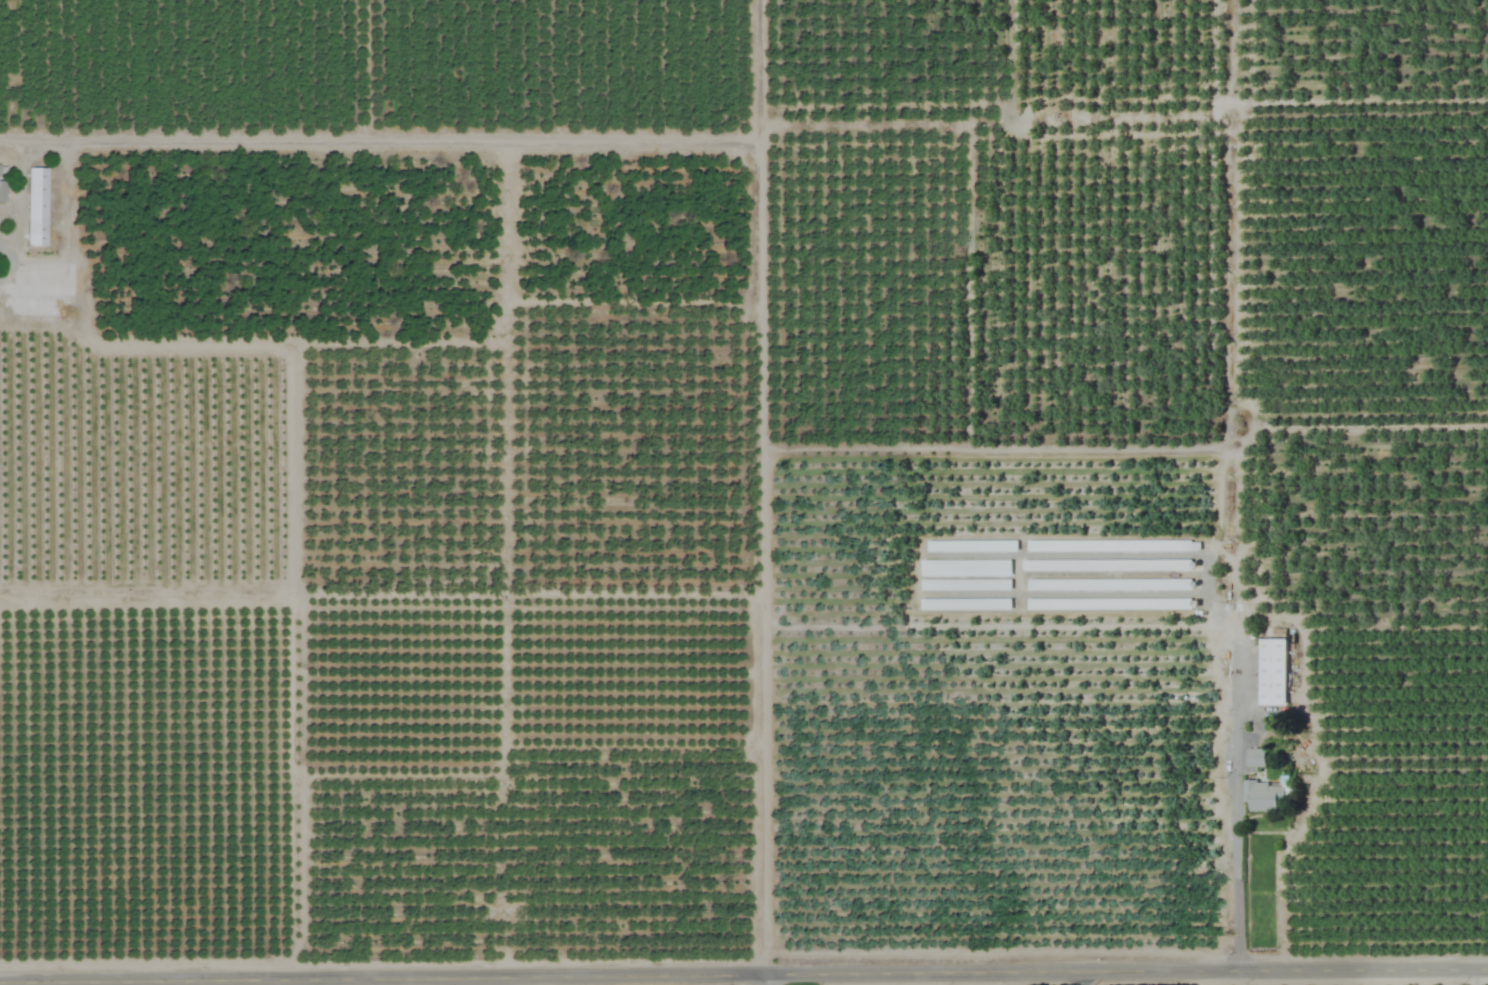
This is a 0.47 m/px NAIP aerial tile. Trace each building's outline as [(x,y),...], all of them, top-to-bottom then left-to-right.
[(24,246),(45,246),(45,168),(25,168),(24,246)] [(1027,540),(1027,552),(1191,552),(1191,540),(1027,540)] [(1188,570),(1188,560),(1022,559),(1022,570),(1188,570)] [(1259,705),(1286,705),(1286,638),(1259,638),(1259,705)] [(1244,782),(1244,811),(1281,811),(1281,782),(1244,782)]
